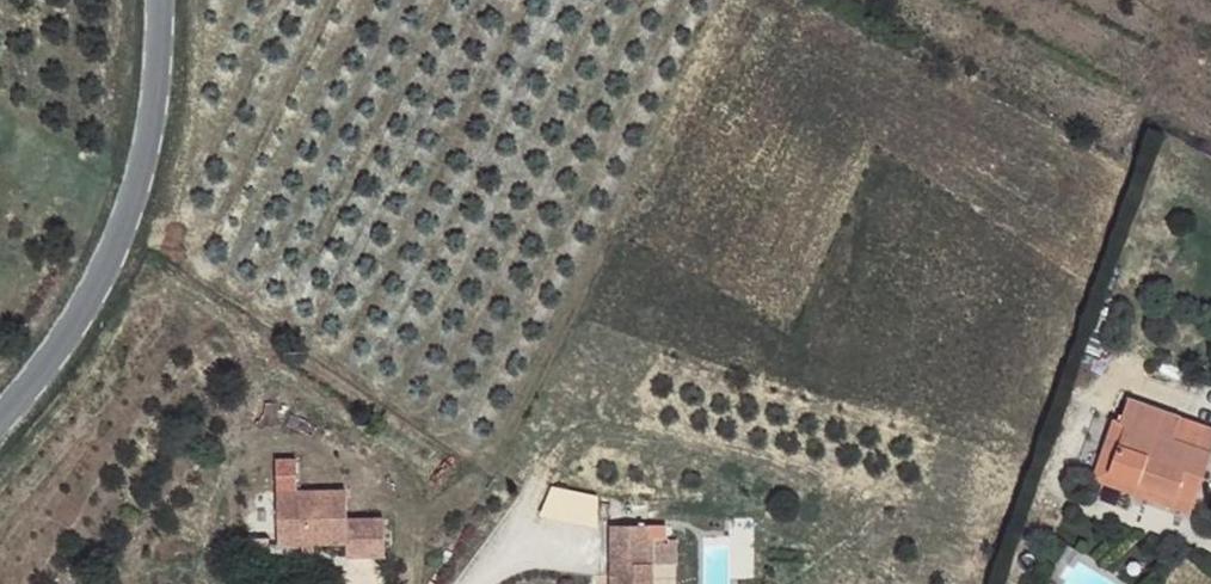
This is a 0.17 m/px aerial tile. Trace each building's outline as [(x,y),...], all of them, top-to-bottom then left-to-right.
[(1116,390),(1107,421),(1112,423),(1100,460),(1139,475),(1134,486),(1163,496),(1167,485),(1186,490),(1202,443),(1164,428),(1170,409),(1116,390)] [(1101,419),(1084,469),(1134,486),(1139,475),(1100,460),(1112,423),(1107,421),(1101,419)] [(1167,485),(1163,496),(1181,503),(1186,490),(1167,485)] [(338,486),(269,490),(272,544),(340,540),(341,554),(378,552),(377,514),(340,515),(338,486)] [(544,491),(544,516),(598,515),(597,490),(544,491)] [(633,505),(630,556),(636,556),(635,574),(637,576),(649,583),(670,583),(673,546),(667,545),(670,507),(633,505)] [(635,574),(628,583),(649,583),(637,576),(635,574)]
